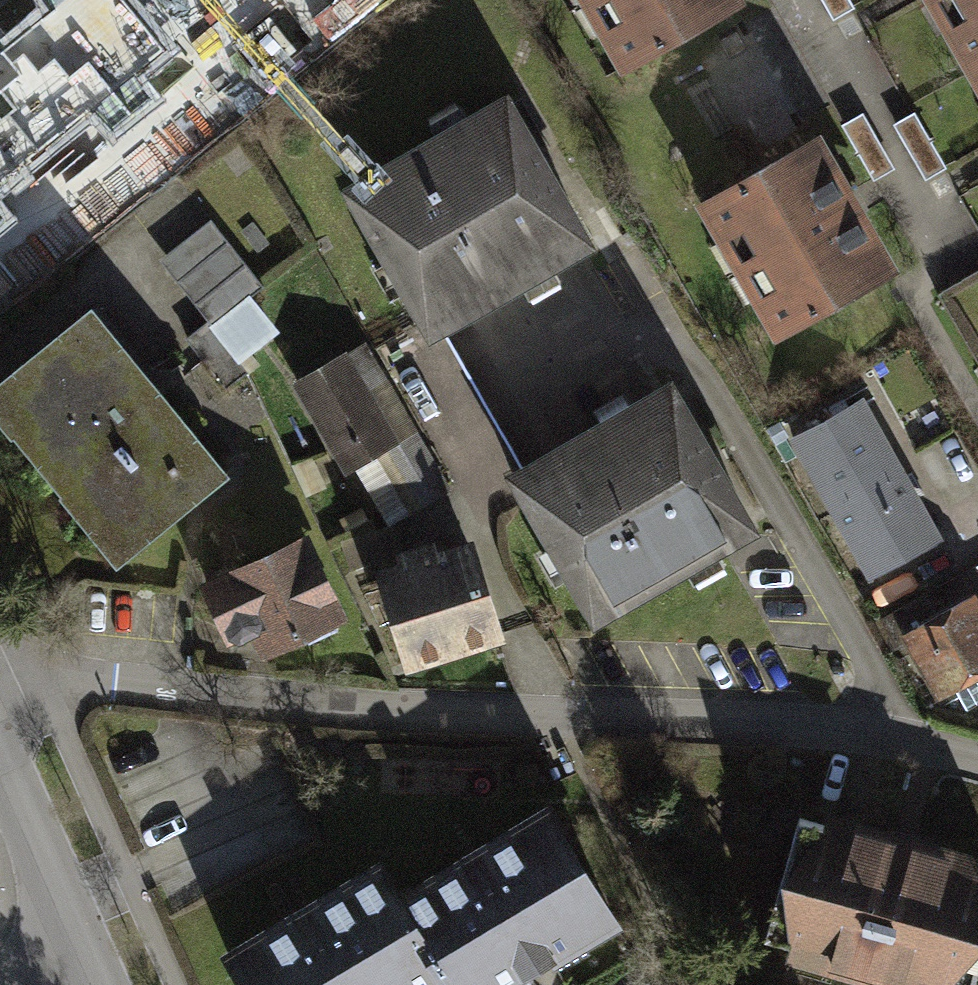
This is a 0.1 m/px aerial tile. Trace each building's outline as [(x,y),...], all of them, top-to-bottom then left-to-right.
[(122,0),(63,0),(0,49),(0,185),(166,55),(122,0)] [(623,75),(744,10),(739,0),(583,0),(623,75)] [(977,89),(977,0),(927,0),(977,89)] [(510,107),(343,201),(428,349),(595,255),(510,107)] [(821,144),(702,210),(777,345),(897,279),(856,206),(821,144)] [(263,288),(212,222),(161,262),(212,328),(251,298),(263,288)] [(278,333),(251,298),(212,328),(240,363),(278,333)] [(94,320),(0,398),(0,426),(124,576),(233,486),(94,320)] [(370,344),(294,386),(347,480),(381,461),(409,512),(451,489),(370,344)] [(678,388),(514,483),(602,634),(766,539),(678,388)] [(832,523),(906,480),(868,414),(794,457),(832,523)] [(906,480),(832,523),(868,585),(942,542),(906,480)] [(305,541),(197,587),(225,655),(245,646),(255,671),(344,633),(305,541)] [(500,636),(473,551),(440,561),(436,548),(400,559),(403,572),(381,579),(408,665),(500,636)] [(907,641),(945,707),(977,688),(977,601),(977,600),(907,641)] [(400,903),(442,974),(448,984),(501,984),(536,964),(610,921),(548,816),(474,859),(400,903)] [(797,822),(759,956),(859,984),(972,984),(977,964),(977,874),(797,822)] [(442,974),(400,903),(381,869),(306,913),(231,956),(248,984),(422,984),(442,974)]
